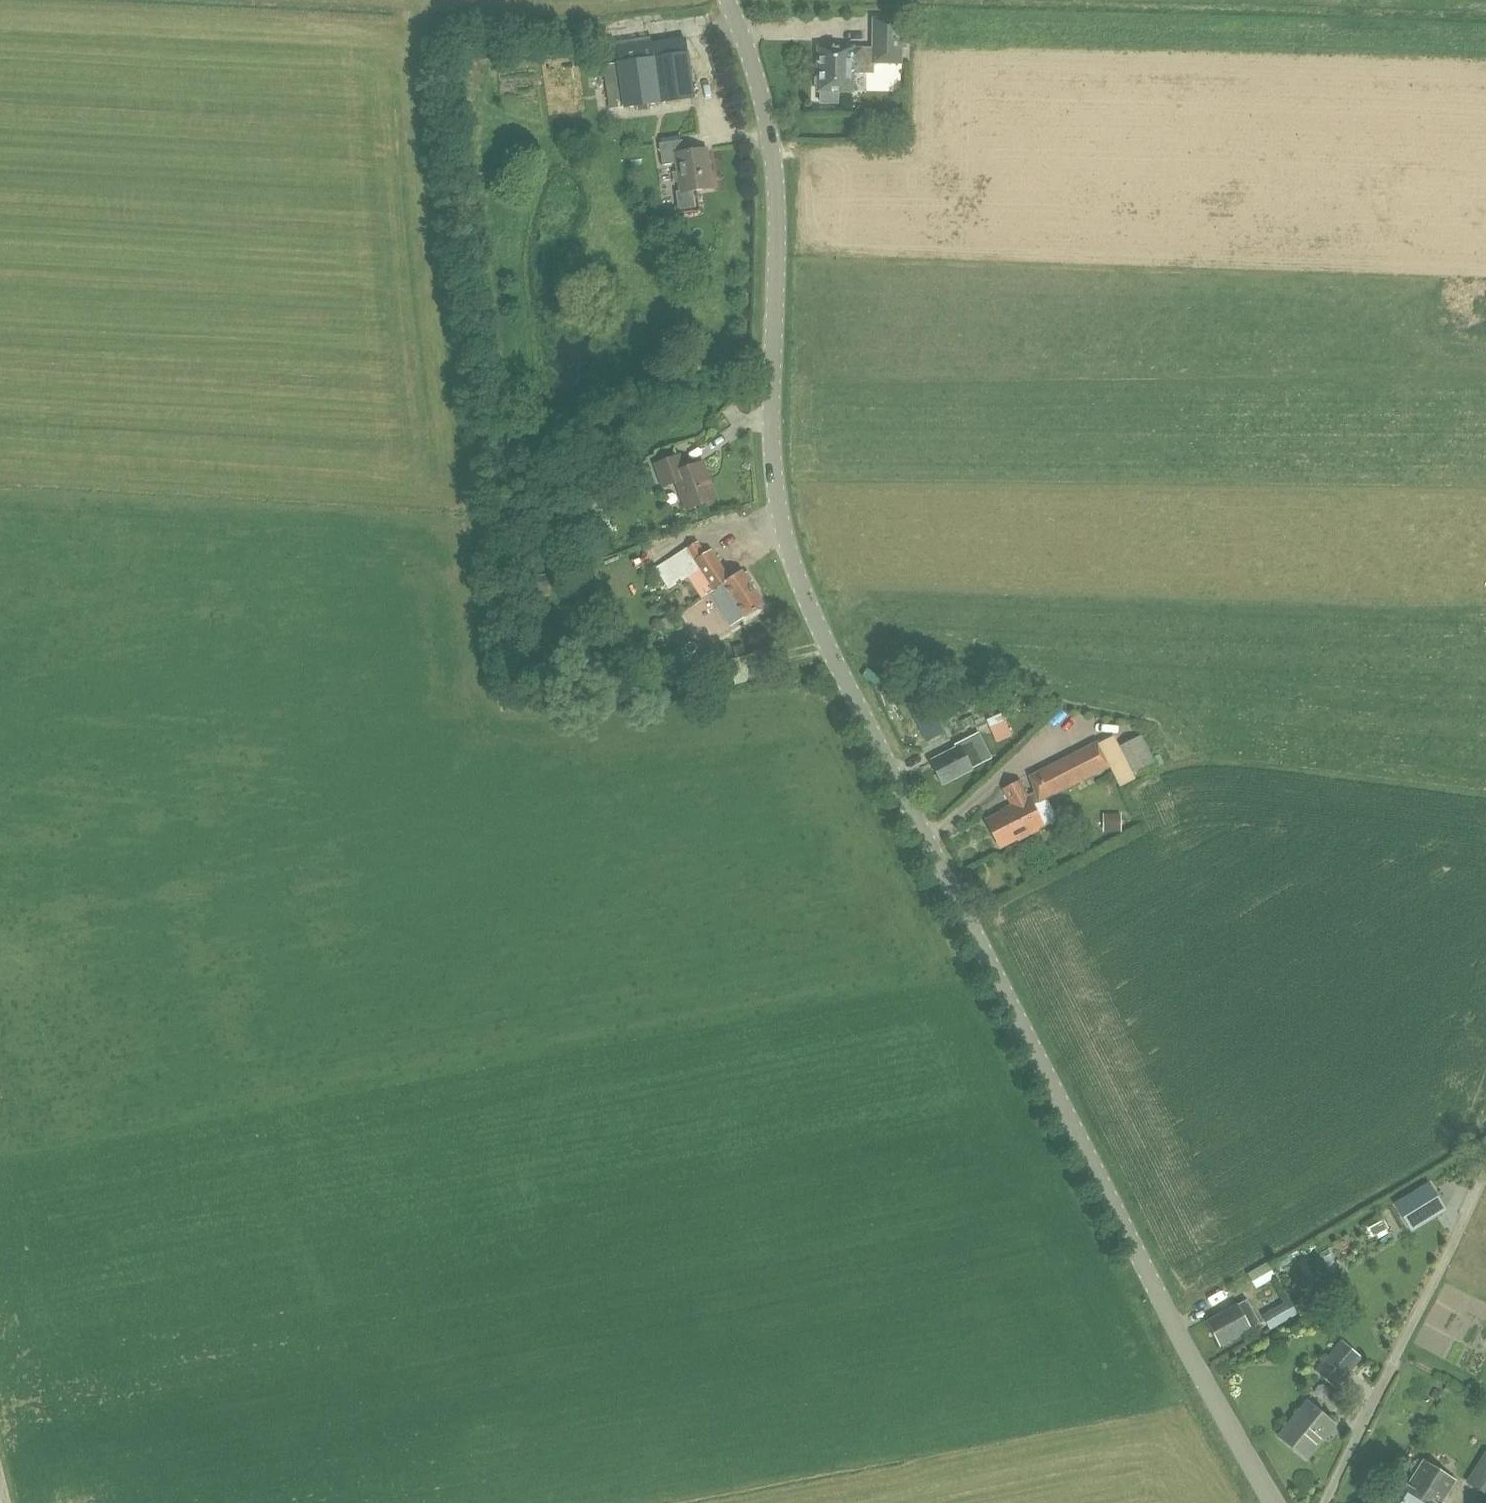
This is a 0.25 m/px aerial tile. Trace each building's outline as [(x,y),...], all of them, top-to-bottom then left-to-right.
[(902,63),(903,48),(903,33),(903,17),(873,16),(872,48),(853,48),(820,48),(819,91),(822,91),(822,100),(837,100),(838,91),(852,91),(852,74),(875,74),(875,63),(902,63)] [(618,47),(619,63),(689,53),(687,38),(618,47)] [(618,65),(625,108),(696,99),(689,53),(619,63),(618,63),(618,65)] [(676,154),(685,153),(683,140),(660,144),(663,166),(677,164),(676,154)] [(708,149),(685,153),(676,154),(677,164),(681,191),(677,192),(679,209),(695,207),(693,191),(713,188),(708,149)] [(686,469),(681,456),(657,464),(665,488),(679,483),(689,511),(717,500),(704,463),(686,469)] [(742,571),(730,579),(712,550),(707,553),(699,542),(688,548),(667,561),(656,567),(670,589),(680,583),(701,570),(713,590),(725,583),(746,617),(764,606),(742,571)] [(527,578),(529,592),(550,589),(547,575),(527,578)] [(664,630),(665,625),(663,621),(658,619),(653,622),(652,627),(655,632),(660,633),(664,630)] [(735,658),(745,655),(741,644),(732,647),(735,658)] [(926,699),(909,707),(927,741),(943,733),(926,699)] [(1000,713),(987,720),(990,727),(1004,721),(1000,713)] [(970,717),(961,721),(965,728),(973,724),(970,717)] [(1142,735),(1116,748),(1130,775),(1156,762),(1142,735)] [(1030,776),(1035,792),(1038,803),(1039,803),(1110,767),(1111,767),(1104,754),(1098,741),(1030,776)] [(982,763),(972,743),(961,748),(960,746),(933,760),(944,783),(972,770),(971,768),(982,763)] [(1046,829),(1033,805),(1029,796),(1022,782),(1004,790),(1011,805),(999,811),(1001,814),(987,821),(1000,848),(1027,834),(1029,838),(1046,829)] [(1103,816),(1103,831),(1120,831),(1120,816),(1103,816)] [(1429,1183),(1395,1204),(1412,1233),(1446,1212),(1429,1183)] [(1223,1345),(1261,1322),(1246,1298),(1209,1320),(1223,1345)] [(1316,1307),(1312,1299),(1296,1308),(1301,1316),(1316,1307)] [(1263,1316),(1271,1330),(1299,1314),(1291,1300),(1263,1316)] [(1337,1389),(1363,1358),(1341,1339),(1315,1371),(1337,1389)] [(1307,1460),(1336,1427),(1307,1402),(1279,1436),(1307,1460)] [(1468,1482),(1485,1494),(1485,1454),(1468,1482)] [(1458,1481),(1423,1459),(1406,1486),(1405,1485),(1393,1502),(1444,1502),(1458,1481)]
